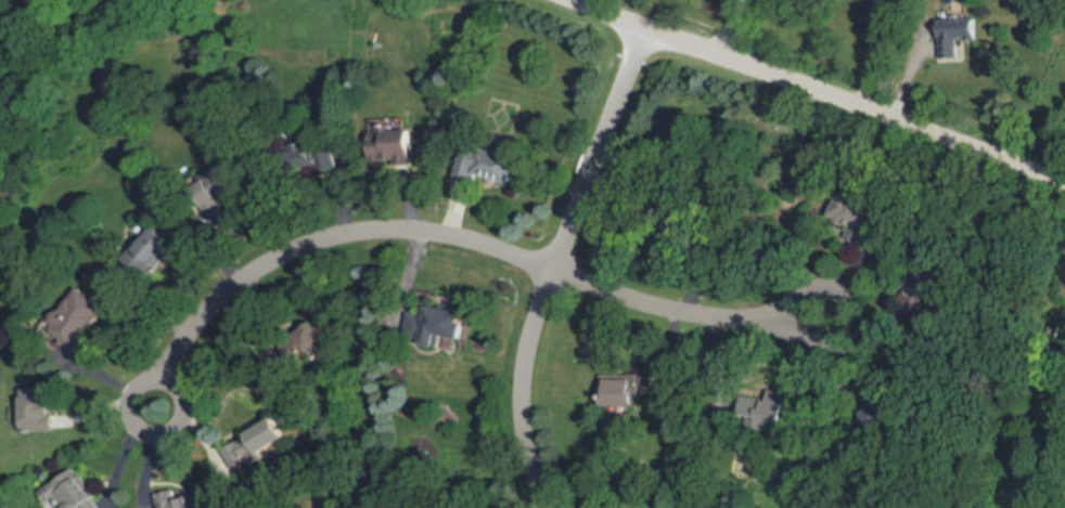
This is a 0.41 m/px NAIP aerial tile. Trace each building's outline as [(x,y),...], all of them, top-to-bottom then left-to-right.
[(936,18),(936,58),(957,58),(957,41),(981,41),(981,18),(936,18)] [(516,185),(523,158),(470,145),(462,172),(516,185)] [(227,199),(234,196),(221,167),(191,180),(211,230),(235,220),(227,199)] [(180,243),(154,222),(123,262),(149,283),(180,243)] [(43,305),(62,369),(97,360),(93,349),(100,347),(93,325),(103,322),(94,291),(43,305)] [(441,347),(442,336),(465,338),(469,312),(428,308),(427,316),(408,314),(405,343),(441,347)] [(644,376),(605,376),(605,406),(638,406),(638,393),(644,393),(644,376)] [(56,432),(55,388),(22,389),(22,433),(56,432)] [(873,434),(899,419),(881,389),(855,404),(873,434)] [(219,445),(228,468),(284,445),(275,422),(219,445)]
